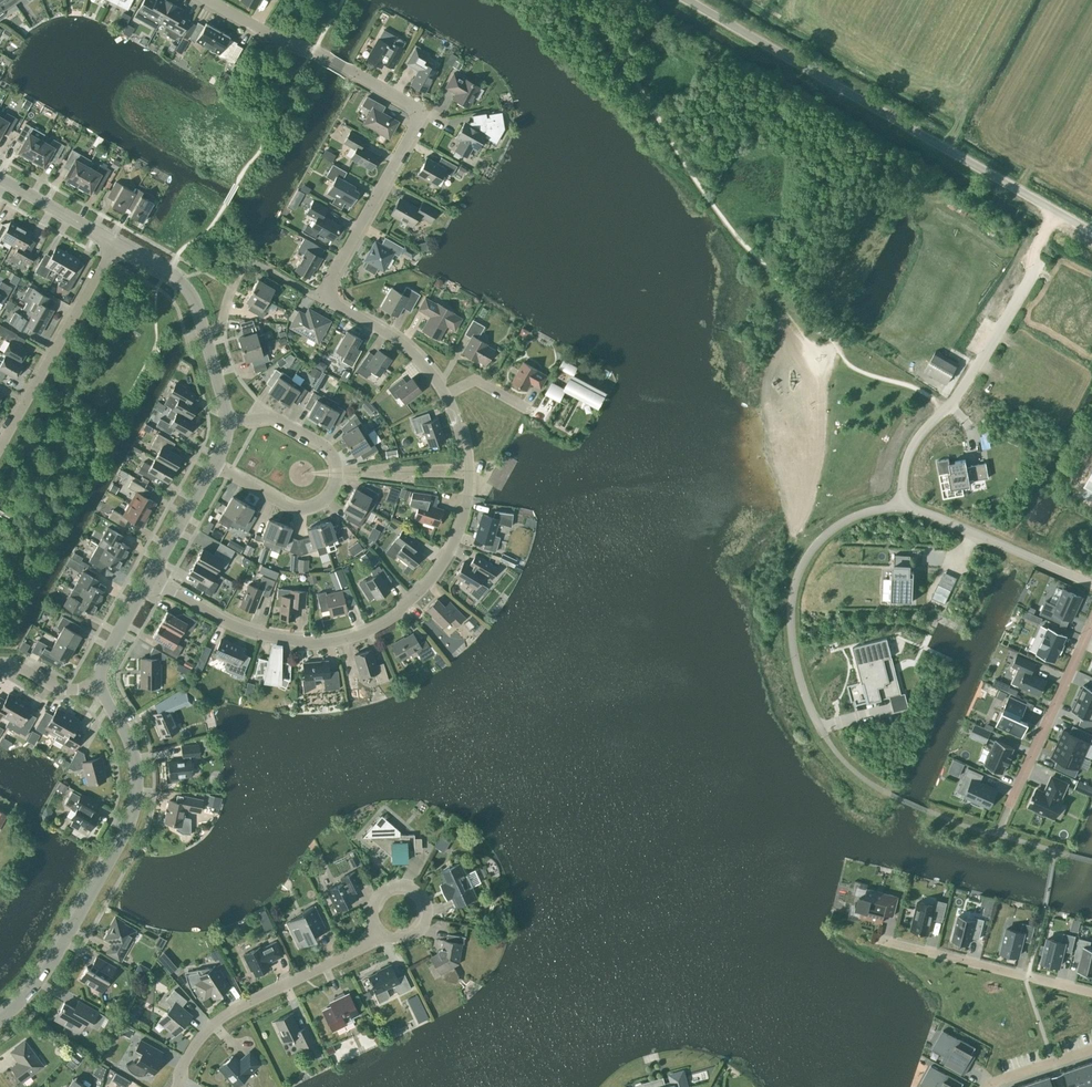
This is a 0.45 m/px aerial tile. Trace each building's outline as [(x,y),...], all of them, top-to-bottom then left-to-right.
[(15,3),(13,0),(0,0),(0,20),(7,15),(4,11),(15,3)] [(116,4),(128,10),(133,0),(118,0),(116,4)] [(159,23),(171,3),(166,0),(156,0),(155,2),(152,0),(144,0),(137,13),(146,18),(148,16),(159,23)] [(183,10),(171,3),(159,23),(171,29),(170,31),(180,37),(189,21),(180,16),(183,10)] [(208,47),(218,29),(207,23),(206,23),(204,26),(198,22),(189,38),(194,43),(196,41),(197,42),(203,47),(205,46),(208,47)] [(129,36),(133,28),(127,25),(123,32),(129,36)] [(229,36),(218,29),(208,47),(211,49),(210,51),(218,53),(219,54),(218,56),(226,58),(227,59),(227,61),(234,63),(243,48),(236,44),(237,43),(229,38),(230,36),(229,36)] [(189,41),(182,37),(175,50),(181,54),(189,41)] [(367,59),(381,67),(386,58),(394,63),(402,49),(393,44),(392,46),(386,42),(385,41),(382,39),(380,39),(379,38),(367,59)] [(425,92),(437,71),(423,63),(427,55),(415,48),(406,64),(418,70),(411,83),(425,92)] [(457,69),(463,60),(454,54),(448,63),(457,69)] [(454,98),(468,107),(479,87),(465,79),(464,79),(453,73),(445,87),(456,94),(454,98)] [(381,112),(385,106),(367,96),(362,105),(371,110),(364,124),(389,138),(398,122),(381,112)] [(0,116),(0,136),(3,130),(9,133),(17,118),(7,112),(4,118),(0,116)] [(488,127),(486,113),(472,115),(474,125),(471,126),(467,123),(464,124),(456,138),(461,141),(456,150),(467,156),(472,147),(477,149),(485,134),(485,133),(488,127)] [(31,159),(42,140),(34,135),(37,129),(25,123),(17,137),(24,141),(18,152),(31,159)] [(371,169),(379,156),(361,146),(365,139),(350,131),(344,142),(356,149),(351,158),(371,169)] [(42,140),(31,159),(44,166),(50,156),(56,159),(65,145),(53,139),(50,145),(42,140)] [(64,178),(77,185),(88,166),(80,161),(83,155),(73,150),(64,164),(70,167),(64,178)] [(438,163),(427,157),(417,175),(436,186),(444,171),(451,176),(457,166),(441,157),(438,163)] [(96,171),(88,166),(77,185),(90,193),(96,182),(102,185),(111,170),(100,164),(96,171)] [(333,181),(327,193),(328,192),(335,196),(331,203),(341,209),(345,202),(351,205),(348,210),(349,210),(360,190),(355,187),(357,185),(343,178),(347,172),(332,164),(325,176),(333,181)] [(126,207),(135,192),(116,181),(107,196),(113,200),(111,204),(124,212),(126,207)] [(137,188),(135,192),(126,207),(132,210),(129,215),(142,222),(153,202),(141,195),(143,191),(137,188)] [(304,193),(299,190),(291,204),(296,207),(304,193)] [(409,226),(418,223),(416,218),(418,215),(430,222),(437,210),(422,202),(418,209),(401,199),(393,214),(408,223),(409,226)] [(340,225),(328,218),(323,215),(327,208),(313,200),(306,213),(314,217),(315,220),(311,227),(307,225),(303,231),(302,232),(315,238),(318,232),(332,240),(337,230),(338,231),(339,229),(338,229),(340,225)] [(22,227),(11,220),(7,226),(1,223),(0,224),(0,246),(2,247),(6,241),(12,244),(22,227)] [(22,227),(12,244),(17,247),(13,255),(30,264),(35,254),(30,251),(35,242),(30,239),(33,233),(22,227)] [(375,241),(365,259),(367,261),(363,268),(375,274),(379,267),(384,270),(394,253),(399,256),(401,252),(412,258),(416,251),(405,245),(403,247),(385,237),(381,245),(375,241)] [(295,270),(309,277),(316,265),(317,265),(322,258),(313,253),(318,245),(304,238),(297,250),(304,254),(295,270)] [(51,268),(57,272),(68,253),(56,246),(48,261),(43,258),(35,272),(45,278),(51,268)] [(79,259),(68,253),(57,272),(63,275),(58,285),(69,291),(77,277),(71,274),(79,259)] [(1002,263),(997,272),(1001,275),(1007,265),(1002,263)] [(20,288),(25,281),(17,276),(12,283),(20,288)] [(252,290),(268,299),(272,292),(276,294),(281,285),(266,277),(263,282),(258,279),(252,290)] [(5,300),(12,287),(1,281),(0,283),(0,297),(5,300)] [(28,311),(47,321),(53,310),(39,302),(43,294),(29,286),(22,299),(27,302),(23,308),(28,311)] [(380,306),(398,316),(403,307),(410,311),(420,294),(406,286),(402,294),(391,287),(380,306)] [(272,301),(268,299),(252,290),(246,301),(251,304),(248,309),(263,318),(272,301)] [(135,303),(140,296),(134,292),(130,300),(135,303)] [(422,330),(438,339),(446,326),(454,330),(461,318),(453,313),(454,312),(438,303),(437,304),(432,302),(425,298),(419,309),(426,313),(428,309),(433,312),(422,330)] [(318,341),(329,321),(309,310),(306,316),(299,312),(291,327),(318,341)] [(41,333),(47,321),(28,311),(24,317),(15,312),(9,322),(23,330),(26,325),(41,333)] [(463,353),(472,358),(473,356),(486,364),(494,350),(486,345),(487,344),(477,338),(484,326),(473,320),(465,334),(471,338),(463,353)] [(9,341),(3,353),(20,362),(27,349),(13,341),(17,334),(0,325),(0,336),(9,341)] [(241,349),(266,342),(263,333),(261,334),(258,325),(242,330),(244,336),(238,338),(241,349)] [(352,366),(361,350),(355,347),(360,338),(347,331),(336,350),(345,355),(342,361),(352,366)] [(266,342),(241,349),(245,361),(251,359),(253,366),(269,361),(266,351),(268,350),(266,342)] [(372,370),(379,375),(391,358),(379,350),(375,355),(369,351),(360,365),(355,371),(366,378),(372,370)] [(946,384),(948,381),(954,371),(958,364),(936,351),(924,371),(946,384)] [(0,362),(0,380),(1,380),(6,372),(15,378),(23,365),(5,355),(1,363),(0,362)] [(560,368),(571,374),(576,366),(564,360),(560,368)] [(541,388),(548,376),(538,370),(524,362),(513,382),(527,390),(531,383),(541,388)] [(278,399),(292,378),(281,371),(280,372),(276,369),(266,383),(271,387),(268,392),(278,399)] [(351,373),(345,369),(339,380),(345,383),(351,373)] [(292,378),(278,399),(288,406),(292,400),(297,404),(307,390),(299,384),(302,378),(295,373),(292,378)] [(321,375),(314,389),(318,391),(325,377),(321,375)] [(575,394),(574,394),(590,402),(591,399),(600,404),(604,396),(603,395),(605,392),(574,375),(572,379),(571,378),(567,386),(569,387),(567,390),(575,394)] [(405,403),(421,390),(412,379),(407,383),(402,377),(388,388),(396,399),(399,396),(405,403)] [(564,388),(552,382),(546,394),(547,394),(558,399),(564,388)] [(195,393),(176,383),(164,404),(178,411),(190,418),(198,405),(190,401),(195,393)] [(318,421),(327,405),(327,404),(320,401),(322,397),(313,392),(305,407),(310,410),(307,415),(318,421)] [(327,405),(318,421),(329,428),(332,422),(337,425),(346,410),(337,406),(338,404),(330,399),(327,404),(327,405)] [(189,419),(190,418),(178,411),(177,412),(171,409),(166,416),(173,420),(171,424),(160,418),(156,426),(170,434),(174,428),(187,435),(195,422),(189,419)] [(430,446),(444,441),(437,419),(431,421),(428,413),(411,419),(416,433),(425,430),(430,446)] [(341,435),(348,446),(364,436),(359,428),(363,426),(355,414),(341,428),(344,433),(341,435)] [(159,450),(155,458),(175,469),(181,457),(168,449),(172,441),(158,433),(151,446),(159,450)] [(367,433),(364,436),(348,446),(354,456),(359,453),(363,458),(377,449),(367,433)] [(983,451),(992,450),(989,433),(981,434),(983,451)] [(168,481),(175,469),(155,458),(151,465),(144,461),(138,471),(151,479),(154,473),(168,481)] [(966,466),(965,460),(949,463),(948,458),(936,461),(939,474),(948,472),(950,489),(970,485),(969,481),(988,478),(986,463),(966,466)] [(1083,485),(1091,490),(1091,469),(1083,485)] [(136,492),(130,503),(149,514),(156,502),(142,494),(145,488),(132,480),(128,487),(136,492)] [(373,501),(378,493),(363,485),(360,491),(354,488),(349,499),(371,511),(375,502),(373,501)] [(437,526),(442,510),(425,504),(428,494),(413,492),(410,499),(419,502),(413,520),(422,523),(423,521),(437,526)] [(230,525),(243,502),(232,496),(218,521),(222,523),(223,521),(230,525)] [(371,511),(349,499),(343,510),(348,513),(345,518),(360,526),(365,517),(367,518),(371,511)] [(254,508),(243,502),(230,525),(238,529),(239,527),(248,532),(256,517),(251,513),(254,508)] [(142,526),(149,514),(130,503),(123,515),(113,509),(108,517),(124,526),(128,518),(142,526)] [(485,542),(483,548),(495,551),(500,537),(494,535),(498,523),(511,527),(513,513),(495,510),(493,517),(482,514),(474,539),(485,542)] [(262,544),(270,547),(271,547),(280,523),(268,519),(262,536),(256,534),(254,538),(263,541),(262,544)] [(330,521),(318,525),(327,551),(336,548),(335,544),(344,541),(338,525),(332,527),(330,521)] [(291,527),(280,523),(271,547),(270,547),(270,549),(278,553),(280,548),(289,551),(292,544),(286,542),(291,527)] [(387,527),(392,531),(396,526),(391,523),(387,527)] [(319,554),(327,551),(318,525),(307,528),(311,540),(305,543),(308,553),(317,550),(319,554)] [(102,538),(98,544),(124,559),(130,547),(117,540),(120,534),(108,527),(102,538)] [(225,533),(215,527),(210,535),(220,540),(225,533)] [(396,555),(413,568),(423,554),(415,549),(420,543),(415,539),(403,530),(395,540),(385,553),(394,559),(396,555)] [(359,542),(350,549),(354,556),(364,549),(359,542)] [(118,570),(124,559),(98,544),(92,555),(89,561),(101,568),(104,562),(118,570)] [(243,553),(249,555),(253,547),(247,545),(243,553)] [(195,561),(215,572),(219,565),(225,568),(231,558),(219,551),(216,556),(202,549),(195,561)] [(373,554),(369,549),(361,557),(365,561),(373,554)] [(517,560),(502,553),(499,560),(513,567),(517,560)] [(482,573),(485,569),(494,575),(498,568),(475,554),(469,565),(464,561),(455,576),(474,588),(471,593),(479,598),(488,588),(479,583),(484,574),(482,573)] [(912,601),(914,571),(910,571),(910,555),(894,554),(894,570),(892,570),(890,600),(912,601)] [(298,559),(298,570),(308,571),(309,560),(298,559)] [(89,564),(81,560),(78,565),(86,570),(89,564)] [(215,572),(195,561),(189,573),(202,581),(198,588),(211,595),(218,583),(211,579),(215,572)] [(385,585),(391,581),(383,567),(377,571),(378,573),(366,581),(377,598),(389,590),(385,585)] [(347,583),(342,569),(334,572),(339,586),(347,583)] [(83,571),(73,588),(99,603),(105,592),(96,587),(100,581),(83,571)] [(240,606),(254,611),(261,594),(268,597),(274,580),(263,576),(258,588),(248,584),(240,606)] [(938,599),(944,602),(951,588),(944,585),(938,599)] [(73,588),(64,605),(76,612),(79,606),(93,614),(99,603),(73,588)] [(1083,597),(1063,588),(1056,605),(1045,601),(1040,614),(1061,623),(1063,617),(1072,621),(1083,597)] [(305,604),(306,591),(290,590),(289,596),(281,596),(279,618),(295,619),(296,604),(305,604)] [(331,616),(347,612),(342,591),(325,594),(331,616)] [(456,626),(465,617),(452,605),(447,609),(437,599),(427,609),(443,626),(450,619),(456,626)] [(160,624),(180,635),(184,627),(191,631),(197,620),(183,613),(180,619),(167,611),(160,624)] [(478,620),(472,614),(464,623),(470,629),(478,620)] [(62,629),(57,638),(74,648),(81,635),(78,633),(81,627),(63,616),(57,627),(62,629)] [(175,642),(180,635),(160,624),(153,636),(166,644),(162,650),(176,657),(182,646),(175,642)] [(1048,630),(1041,627),(1036,639),(1042,642),(1037,653),(1054,661),(1059,651),(1060,652),(1063,645),(1062,644),(1065,636),(1048,628),(1048,630)] [(422,661),(434,654),(426,640),(419,644),(412,633),(401,640),(400,639),(392,645),(401,660),(416,650),(422,661)] [(250,657),(243,654),(245,649),(221,639),(221,640),(211,636),(208,645),(217,649),(214,655),(226,660),(224,665),(226,671),(243,678),(245,673),(244,673),(250,657)] [(73,648),(74,648),(57,638),(52,647),(38,639),(31,651),(59,667),(64,658),(67,660),(70,654),(74,649),(74,650),(75,649),(73,648)] [(887,638),(853,647),(853,648),(855,648),(864,682),(861,682),(862,683),(870,681),(875,701),(890,697),(893,712),(908,708),(905,693),(901,694),(887,638)] [(205,671),(211,648),(203,646),(198,669),(205,671)] [(28,649),(23,647),(21,651),(29,656),(30,653),(26,651),(28,649)] [(164,659),(167,655),(153,647),(150,652),(150,658),(141,658),(140,686),(160,686),(160,659),(164,659)] [(370,650),(355,654),(362,677),(374,673),(378,683),(388,680),(383,663),(375,665),(370,650)] [(1036,664),(1017,655),(1012,665),(1018,667),(1011,683),(1040,696),(1047,681),(1031,674),(1036,664)] [(278,678),(281,677),(290,681),(291,662),(278,662),(271,661),(259,658),(254,675),(264,674),(267,677),(270,678),(274,679),(278,678)] [(305,679),(302,679),(303,693),(316,686),(315,679),(324,678),(325,690),(339,688),(338,671),(328,672),(327,661),(303,663),(305,679)] [(1010,669),(1003,666),(1000,674),(1007,677),(1010,669)] [(1084,685),(1082,689),(1080,688),(1077,694),(1078,695),(1077,698),(1091,705),(1091,689),(1084,685)] [(175,723),(175,721),(173,716),(172,715),(171,713),(175,712),(174,709),(185,704),(186,707),(193,704),(186,686),(155,704),(155,705),(158,712),(153,714),(162,736),(175,731),(172,724),(175,723)] [(9,719),(21,699),(9,693),(5,700),(0,697),(0,718),(2,715),(9,719)] [(1026,704),(1009,696),(996,725),(1021,737),(1028,722),(1020,719),(1026,704)] [(1077,698),(1076,701),(1074,700),(1071,706),(1073,707),(1072,711),(1082,716),(1079,724),(1091,730),(1091,705),(1077,698)] [(32,706),(21,699),(9,719),(17,724),(13,730),(19,733),(21,733),(26,735),(36,717),(28,713),(32,706)] [(50,730),(57,734),(69,714),(57,708),(53,715),(45,711),(35,728),(47,735),(50,730)] [(76,728),(80,721),(69,714),(57,734),(54,739),(74,750),(84,733),(76,728)] [(991,732),(975,725),(969,738),(985,745),(991,732)] [(1078,728),(1074,735),(1063,730),(1057,743),(1084,756),(1091,739),(1091,734),(1078,728)] [(216,749),(215,737),(202,739),(204,750),(216,749)] [(1014,748),(996,740),(984,765),(1002,773),(1007,764),(1011,757),(1010,757),(1014,748)] [(1084,756),(1057,743),(1051,757),(1062,762),(1059,769),(1075,776),(1084,756)] [(194,757),(200,757),(199,744),(181,746),(182,756),(183,756),(183,760),(167,762),(169,780),(180,779),(179,776),(192,775),(191,760),(190,760),(190,756),(194,755),(194,757)] [(89,784),(105,780),(102,766),(103,766),(101,757),(86,761),(84,753),(77,749),(68,766),(74,770),(84,767),(89,784)] [(983,775),(968,768),(962,781),(969,784),(964,796),(972,800),(972,802),(971,802),(971,803),(980,807),(980,806),(979,806),(980,804),(989,808),(997,790),(980,782),(983,775)] [(1067,784),(1052,777),(1044,793),(1036,789),(1033,797),(1032,797),(1031,798),(1032,799),(1028,806),(1036,810),(1035,812),(1043,816),(1044,813),(1054,818),(1061,801),(1059,800),(1067,784)] [(1088,785),(1078,781),(1076,786),(1081,788),(1079,791),(1084,793),(1088,785)] [(90,830),(98,815),(83,806),(87,800),(72,791),(65,804),(76,810),(71,819),(72,819),(70,824),(78,829),(81,824),(90,830)] [(221,797),(209,794),(207,805),(218,808),(221,797)] [(200,812),(202,800),(184,796),(182,803),(169,800),(165,822),(176,825),(175,830),(182,834),(191,834),(191,818),(183,816),(185,809),(200,812)] [(368,836),(391,856),(392,859),(407,858),(407,854),(415,854),(415,851),(422,851),(421,837),(414,837),(414,834),(383,808),(360,836),(368,836)] [(361,868),(357,860),(350,863),(354,871),(361,868)] [(457,906),(477,896),(472,886),(474,885),(468,872),(466,873),(461,862),(441,872),(446,882),(442,884),(442,883),(441,884),(443,888),(441,889),(444,895),(445,894),(448,899),(453,896),(457,906)] [(337,910),(347,906),(346,903),(356,898),(352,891),(358,888),(351,873),(341,878),(343,883),(327,890),(337,910)] [(898,896),(880,892),(866,888),(864,898),(859,896),(856,906),(861,908),(859,917),(882,922),(884,913),(893,916),(898,896)] [(934,906),(930,905),(917,902),(910,930),(927,934),(932,917),(941,920),(945,903),(935,901),(934,906)] [(312,933),(323,927),(313,906),(301,911),(303,915),(289,921),(293,928),(291,929),(299,947),(316,939),(312,933)] [(273,927),(268,916),(260,920),(265,930),(273,927)] [(968,944),(970,937),(979,939),(984,919),(974,917),(974,920),(958,916),(952,940),(956,941),(956,943),(964,945),(964,943),(968,944)] [(112,926),(106,937),(106,939),(113,943),(107,952),(122,960),(133,941),(129,940),(135,930),(123,923),(124,922),(115,917),(110,925),(112,926)] [(1020,932),(1006,929),(1001,952),(1005,953),(1005,955),(1013,957),(1013,955),(1018,956),(1022,940),(1030,942),(1029,943),(1030,943),(1035,925),(1034,925),(1034,926),(1022,923),(1020,932)] [(1041,962),(1059,966),(1063,950),(1071,952),(1070,952),(1071,953),(1075,935),(1075,936),(1063,933),(1061,942),(1048,939),(1047,939),(1041,962)] [(432,957),(443,977),(445,980),(458,982),(459,975),(454,966),(459,963),(462,943),(465,944),(466,937),(448,934),(447,940),(444,940),(442,951),(432,957)] [(1091,975),(1091,948),(1089,948),(1091,941),(1079,938),(1075,954),(1081,956),(1077,971),(1091,975)] [(243,955),(251,971),(253,970),(255,975),(269,968),(267,963),(283,955),(276,941),(261,948),(260,946),(243,955)] [(158,959),(173,974),(178,968),(164,953),(158,959)] [(92,970),(87,967),(80,979),(102,991),(108,979),(107,979),(110,974),(111,974),(115,967),(97,956),(93,964),(95,965),(92,970)] [(148,968),(139,962),(135,970),(144,975),(148,968)] [(191,991),(195,997),(201,993),(204,997),(202,999),(215,991),(218,994),(229,987),(223,977),(224,976),(219,970),(218,970),(215,965),(213,967),(196,969),(196,970),(185,972),(185,974),(186,979),(188,984),(189,988),(191,991)] [(389,995),(386,988),(394,984),(399,994),(411,988),(404,974),(397,978),(391,965),(381,970),(368,977),(376,992),(374,993),(378,1003),(388,998),(389,995)] [(155,1025),(156,1026),(159,1022),(174,1034),(171,1038),(171,1039),(191,1015),(181,1007),(187,1000),(174,989),(165,1000),(172,1005),(155,1025)] [(325,1010),(329,1019),(327,1020),(332,1030),(352,1020),(351,1016),(358,1013),(353,1003),(348,993),(345,994),(344,992),(334,997),(335,999),(328,1002),(331,1007),(325,1010)] [(423,1006),(417,994),(409,998),(415,1010),(423,1006)] [(98,1029),(105,1016),(82,1003),(78,1010),(64,1003),(56,1018),(71,1027),(71,1029),(75,1031),(77,1030),(79,1031),(84,1021),(90,1024),(98,1029)] [(291,1013),(275,1021),(280,1031),(278,1032),(282,1043),(296,1036),(301,1047),(313,1041),(306,1026),(299,1030),(291,1013)] [(134,1030),(121,1023),(117,1031),(130,1038),(134,1030)] [(941,1061),(964,1075),(969,1066),(966,1064),(971,1054),(975,1047),(959,1038),(958,1039),(943,1030),(933,1048),(944,1055),(941,1061)] [(153,1074),(162,1059),(159,1058),(163,1052),(141,1040),(136,1048),(142,1052),(136,1063),(133,1061),(126,1065),(127,1067),(128,1069),(130,1072),(133,1073),(136,1075),(140,1075),(143,1075),(146,1070),(153,1074)] [(22,1081),(43,1065),(25,1041),(11,1051),(19,1062),(12,1067),(22,1081)] [(325,1048),(328,1054),(335,1051),(333,1045),(325,1048)] [(238,1062),(233,1056),(219,1068),(236,1086),(249,1074),(249,1073),(259,1064),(249,1053),(238,1062)] [(1088,1085),(1091,1083),(1091,1077),(1087,1063),(1076,1067),(1083,1086),(1089,1086),(1088,1085)] [(94,1076),(102,1080),(107,1070),(99,1066),(94,1076)] [(963,1082),(947,1073),(946,1074),(931,1066),(921,1084),(926,1086),(961,1086),(963,1082)] [(1083,1086),(1076,1067),(1064,1071),(1070,1086),(1083,1086)] [(673,1086),(668,1086),(688,1086),(683,1070),(670,1074),(673,1086)] [(116,1073),(112,1079),(125,1086),(126,1086),(129,1080),(116,1073)] [(1038,1080),(1040,1086),(1053,1086),(1049,1076),(1038,1080)] [(73,1079),(68,1086),(87,1086),(73,1079)]
